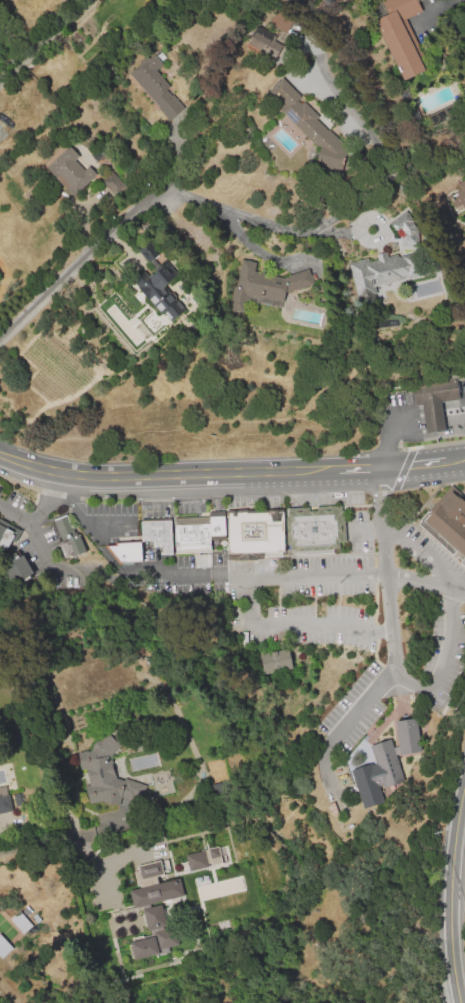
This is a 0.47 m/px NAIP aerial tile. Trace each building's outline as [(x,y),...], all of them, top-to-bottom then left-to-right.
[(322,3),(324,0),(335,0),(329,8),(322,3)] [(381,1),(383,0),(415,0),(421,14),(402,23),(425,73),(404,83),(375,21),(387,15),(381,1)] [(288,35),(272,25),(280,13),(295,23),(288,35)] [(269,33),(259,53),(247,47),(257,27),(269,33)] [(168,121),(140,89),(136,93),(123,78),(134,68),(137,71),(143,66),(140,62),(146,57),(149,60),(154,55),(162,66),(156,71),(170,88),(165,92),(169,97),(171,96),(182,109),(168,121)] [(280,112),(285,106),(272,93),(284,80),(303,97),(300,100),(320,118),(317,120),(352,151),(339,165),(280,112)] [(429,115),(434,124),(441,121),(444,126),(455,121),(448,106),(429,115)] [(73,197),(45,169),(68,147),(78,157),(74,161),(83,171),(87,167),(96,176),(73,197)] [(101,183),(111,173),(123,185),(113,195),(101,183)] [(454,210),(464,205),(464,178),(455,182),(459,190),(447,195),(454,210)] [(389,225),(408,212),(415,222),(414,224),(420,232),(419,246),(405,252),(402,239),(405,235),(403,232),(397,236),(389,225)] [(142,247),(154,260),(149,265),(137,251),(142,247)] [(349,266),(368,261),(369,264),(377,262),(376,257),(388,255),(389,259),(399,257),(399,260),(425,254),(428,267),(438,265),(445,296),(406,304),(402,303),(398,301),(395,297),(392,285),(373,289),(375,295),(357,299),(349,266)] [(283,303),(246,297),(237,287),(241,260),(256,263),(252,279),(274,282),(309,271),(314,286),(284,294),(283,303)] [(132,282),(143,274),(148,280),(158,272),(170,286),(165,290),(186,314),(172,325),(164,315),(161,317),(132,282)] [(412,385),(457,379),(460,400),(441,402),(445,431),(425,434),(422,405),(414,406),(412,385)] [(452,492),(464,504),(464,559),(425,523),(452,492)] [(287,508),(342,506),(342,512),(344,512),(345,544),(339,544),(339,549),(333,549),(333,555),(297,556),(297,552),(291,552),(291,546),(286,546),(285,518),(288,518),(287,508)] [(228,513),(284,512),(285,553),(282,553),(283,558),(263,558),(263,553),(229,554),(228,513)] [(85,551),(64,559),(57,542),(61,541),(53,522),(68,516),(76,535),(78,534),(85,551)] [(210,517),(225,516),(226,540),(211,540),(210,517)] [(174,518),(210,517),(211,540),(211,553),(175,554),(174,518)] [(171,521),(173,556),(161,556),(160,548),(152,549),(151,542),(141,542),(140,522),(171,521)] [(142,563),(119,564),(106,546),(116,546),(116,543),(142,543),(142,563)] [(1,568),(23,555),(36,578),(15,591),(1,568)] [(264,676),(259,655),(290,648),(294,669),(264,676)] [(416,718),(419,751),(398,753),(396,720),(416,718)] [(77,760),(107,734),(113,739),(118,733),(126,742),(111,755),(115,779),(123,781),(125,778),(150,786),(148,794),(132,802),(121,799),(118,807),(101,802),(101,798),(98,798),(96,797),(94,795),(90,799),(83,789),(77,760)] [(362,811),(350,770),(371,764),(371,765),(375,764),(370,746),(389,741),(401,783),(383,788),(383,785),(378,786),(383,804),(362,811)] [(368,744),(342,750),(347,768),(373,762),(368,744)] [(12,811),(0,814),(0,795),(8,793),(12,811)] [(207,867),(207,864),(220,862),(218,847),(185,852),(187,871),(207,867)] [(136,885),(153,882),(152,875),(161,874),(159,861),(134,864),(136,885)] [(183,895),(179,878),(128,889),(132,907),(183,895)] [(218,889),(223,902),(215,905),(210,892),(218,889)] [(142,907),(148,937),(128,941),(131,959),(168,952),(167,946),(177,944),(174,927),(166,929),(161,904),(142,907)] [(141,906),(145,928),(131,931),(126,909),(141,906)] [(2,961),(0,959),(0,935),(14,950),(2,961)]
